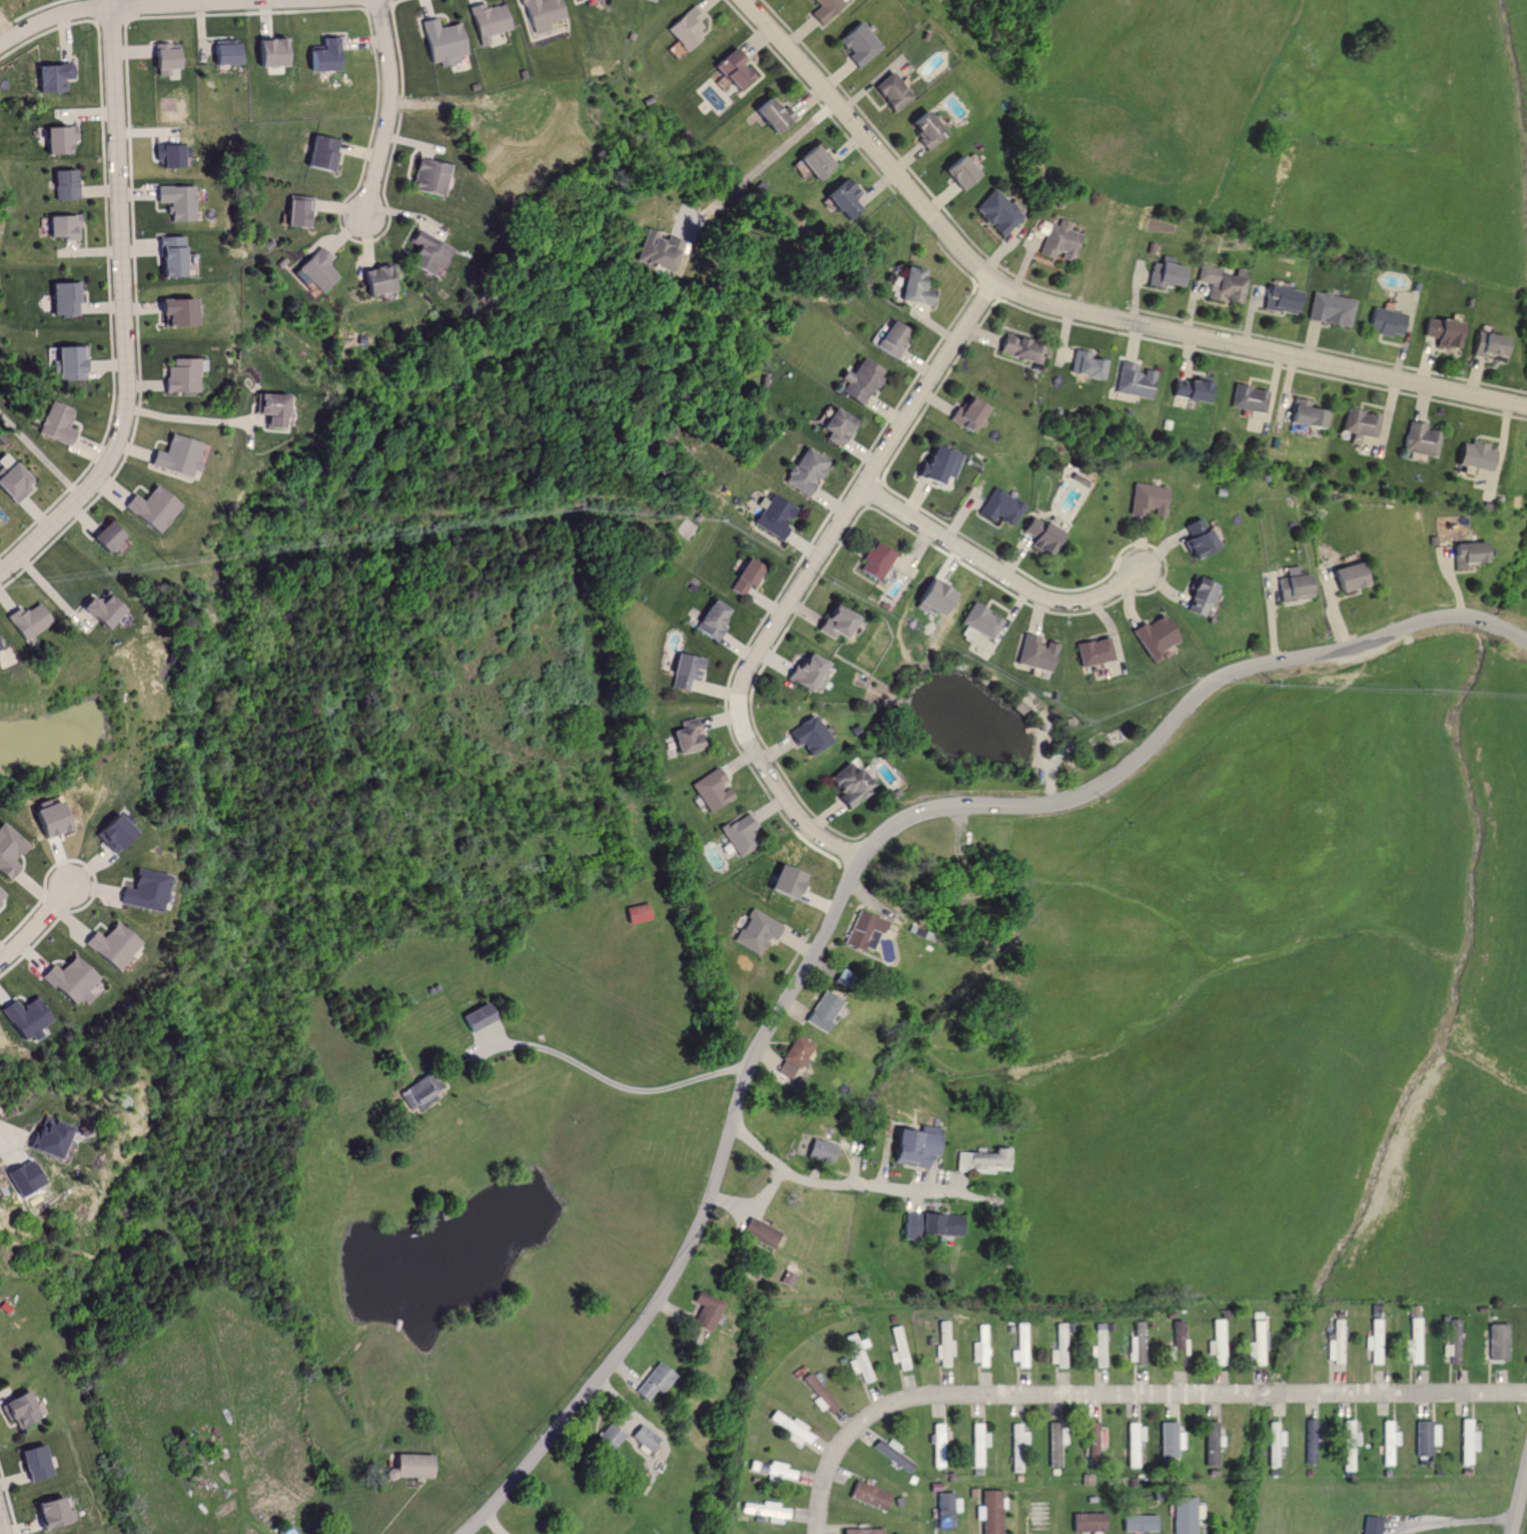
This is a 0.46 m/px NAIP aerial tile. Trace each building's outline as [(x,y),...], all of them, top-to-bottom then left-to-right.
[(546,32),(544,24),(564,18),(559,0),(540,0),(536,1),(535,0),(518,0),(528,37),(546,32)] [(838,4),(834,0),(807,0),(813,7),(805,14),(815,25),(838,4)] [(508,30),(501,5),(482,10),(480,3),(466,7),(476,47),(487,44),(485,36),(508,30)] [(697,21),(703,16),(692,5),(665,30),(684,51),(700,37),(696,33),(703,27),(697,21)] [(459,23),(436,28),(434,19),(417,22),(426,64),(436,62),(437,68),(448,66),(446,59),(466,54),(459,23)] [(876,48),(852,22),(832,41),(844,54),(841,58),(852,70),(876,48)] [(339,72),(338,37),(318,38),(318,48),(305,48),(305,72),(339,72)] [(253,68),(287,67),(287,40),(253,41),(253,68)] [(210,65),(238,66),(239,42),(211,41),(210,65)] [(180,69),(179,46),(149,47),(151,74),(167,73),(167,69),(180,69)] [(34,67),(35,94),(56,93),(55,80),(67,80),(66,66),(34,67)] [(892,113),(909,97),(886,72),(869,88),(892,113)] [(780,105),(774,111),(762,98),(747,112),(770,136),(791,116),(780,105)] [(905,125),(919,141),(916,143),(924,152),(942,135),(920,111),(905,125)] [(42,156),(64,155),(64,146),(72,146),(72,127),(42,128),(42,156)] [(332,141),(308,137),(303,169),(327,173),(332,141)] [(792,160),(813,183),(833,165),(812,142),(792,160)] [(178,146),(158,146),(158,170),(178,169),(178,146)] [(957,192),(975,175),(956,155),(938,172),(957,192)] [(446,166),(414,160),(408,191),(440,197),(446,166)] [(52,201),(78,200),(77,187),(71,187),(71,171),(52,171),(52,201)] [(821,197),(845,223),(861,209),(852,199),(859,193),(850,183),(845,187),(839,181),(821,197)] [(166,222),(192,222),(192,187),(154,186),(154,204),(166,204),(166,222)] [(971,210),(1002,238),(1022,216),(991,188),(971,210)] [(284,227),(307,229),(308,222),(309,222),(310,214),(304,213),(305,198),(286,197),(284,227)] [(78,241),(77,216),(44,217),(45,239),(58,238),(59,241),(78,241)] [(1040,254),(1055,258),(1057,251),(1064,253),(1062,258),(1072,262),(1081,234),(1069,230),(1072,222),(1059,218),(1056,225),(1041,220),(1038,232),(1046,234),(1040,254)] [(430,277),(435,265),(443,268),(452,249),(414,232),(409,242),(416,245),(406,267),(430,277)] [(639,263),(673,272),(680,244),(646,235),(639,263)] [(186,278),(185,237),(155,238),(156,279),(186,278)] [(319,293),(336,277),(324,263),(328,259),(317,248),(295,269),(319,293)] [(1176,258),(1161,253),(1153,282),(1183,290),(1189,268),(1175,264),(1176,258)] [(1236,303),(1244,271),(1236,268),(1234,276),(1221,273),(1222,268),(1203,263),(1198,281),(1211,284),(1208,296),(1236,303)] [(934,290),(919,288),(922,268),(903,266),(898,300),(932,304),(934,290)] [(363,296),(394,292),(391,267),(359,271),(363,296)] [(47,282),(48,314),(72,314),(72,302),(79,302),(79,282),(47,282)] [(1261,308),(1296,314),(1300,292),(1265,286),(1261,308)] [(1307,319),(1346,327),(1352,299),(1313,291),(1307,319)] [(190,297),(156,298),(157,325),(191,324),(190,297)] [(1367,334),(1400,336),(1402,311),(1369,309),(1367,334)] [(1452,346),(1457,323),(1423,316),(1418,339),(1452,346)] [(900,357),(905,346),(901,344),(907,328),(889,320),(878,348),(900,357)] [(1498,358),(1502,336),(1472,331),(1468,353),(1498,358)] [(1044,344),(1007,332),(1000,351),(1038,364),(1044,344)] [(83,379),(82,345),(52,346),(53,380),(83,379)] [(1075,375),(1100,378),(1103,359),(1094,358),(1094,352),(1078,350),(1075,375)] [(841,392),(866,406),(887,370),(863,356),(853,373),(846,369),(841,377),(847,381),(841,392)] [(196,392),(195,358),(171,358),(171,365),(162,366),(163,392),(196,392)] [(1116,391),(1150,400),(1157,372),(1145,369),(1143,374),(1136,372),(1139,364),(1123,360),(1116,391)] [(1209,378),(1196,376),(1195,382),(1174,379),(1171,397),(1206,402),(1209,378)] [(1263,413),(1266,390),(1233,385),(1230,408),(1263,413)] [(281,394),(254,393),(254,414),(262,414),(262,425),(280,426),(281,394)] [(973,433),(989,406),(971,395),(964,406),(961,404),(951,419),(973,433)] [(1298,404),(1292,403),(1288,421),(1321,429),(1326,411),(1310,407),(1312,401),(1300,398),(1298,404)] [(33,433),(65,445),(71,430),(61,426),(68,408),(46,400),(33,433)] [(826,439),(843,448),(857,420),(831,406),(820,428),(830,433),(826,439)] [(1378,415),(1346,407),(1340,430),(1372,438),(1378,415)] [(1431,458),(1437,432),(1421,428),(1422,424),(1407,420),(1399,449),(1431,458)] [(190,477),(195,459),(193,459),(198,442),(167,433),(162,452),(151,449),(146,465),(190,477)] [(1457,440),(1454,465),(1487,470),(1490,450),(1482,448),(1483,444),(1457,440)] [(964,453),(931,444),(922,479),(944,485),(946,476),(957,479),(964,453)] [(810,496),(822,473),(824,474),(832,461),(805,446),(785,482),(810,496)] [(10,503),(30,483),(0,454),(0,493),(10,503)] [(1090,480),(1076,471),(1072,479),(1085,487),(1090,480)] [(1129,514),(1143,516),(1145,509),(1152,510),(1152,515),(1164,516),(1169,488),(1133,483),(1129,514)] [(175,503),(149,486),(141,500),(129,493),(119,509),(157,532),(175,503)] [(1013,525),(1022,502),(990,489),(980,516),(993,521),(994,517),(1013,525)] [(783,538),(799,507),(772,495),(769,501),(761,497),(756,506),(761,508),(753,524),(783,538)] [(1020,532),(1031,538),(1027,546),(1046,555),(1058,530),(1028,516),(1020,532)] [(1213,547),(1200,516),(1178,525),(1191,556),(1213,547)] [(102,553),(121,533),(105,518),(86,538),(102,553)] [(860,570),(880,580),(894,551),(874,541),(860,570)] [(1450,568),(1474,567),(1474,562),(1484,561),(1483,541),(1449,543),(1450,568)] [(735,576),(738,578),(731,588),(743,596),(762,568),(747,558),(735,576)] [(1331,568),(1336,592),(1362,586),(1356,562),(1331,568)] [(1277,587),(1278,599),(1306,598),(1305,574),(1282,575),(1282,587),(1277,587)] [(914,600),(940,618),(955,595),(929,578),(914,600)] [(1184,612),(1202,616),(1209,582),(1192,578),(1184,612)] [(95,602),(84,596),(75,610),(103,628),(117,607),(99,596),(95,602)] [(694,627),(717,642),(725,630),(718,625),(729,609),(712,599),(694,627)] [(47,626),(36,601),(6,615),(17,640),(47,626)] [(959,624),(988,639),(998,618),(969,603),(959,624)] [(854,618),(833,604),(818,628),(838,641),(854,618)] [(1135,626),(1143,648),(1147,647),(1149,653),(1173,644),(1163,616),(1135,626)] [(1012,664),(1043,672),(1045,662),(1049,663),(1053,644),(1042,642),(1041,646),(1034,644),(1036,636),(1020,632),(1012,664)] [(1109,661),(1106,637),(1072,642),(1076,665),(1109,661)] [(672,688),(689,691),(692,679),(701,681),(704,668),(699,667),(701,658),(676,653),(671,674),(675,675),(672,688)] [(810,691),(823,661),(805,653),(798,669),(791,666),(786,680),(810,691)] [(810,756),(831,742),(813,715),(787,732),(796,745),(800,742),(810,756)] [(695,734),(703,732),(699,717),(681,721),(682,727),(671,730),(677,755),(699,749),(695,734)] [(840,792),(834,798),(846,809),(869,784),(845,762),(827,781),(840,792)] [(692,782),(706,811),(734,798),(727,784),(719,768),(692,782)] [(67,830),(61,800),(28,808),(34,837),(67,830)] [(757,826),(747,812),(721,830),(739,858),(757,846),(748,832),(757,826)] [(107,849),(127,833),(110,813),(91,828),(107,849)] [(9,879),(19,866),(12,861),(25,843),(0,825),(0,872),(9,879)] [(794,899),(803,875),(777,864),(767,889),(794,899)] [(157,912),(165,875),(132,868),(128,889),(119,888),(116,904),(157,912)] [(622,908),(627,925),(649,919),(645,902),(622,908)] [(733,941),(757,955),(767,937),(773,940),(781,925),(751,909),(733,941)] [(880,934),(885,921),(858,910),(844,944),(860,951),(869,929),(880,934)] [(90,930),(80,946),(118,970),(136,941),(110,924),(101,937),(90,930)] [(98,977),(74,953),(57,971),(50,964),(39,975),(70,1006),(78,998),(83,1003),(90,996),(84,991),(98,977)] [(822,1032),(843,1001),(825,989),(804,1021),(822,1032)] [(22,1043),(52,1020),(33,996),(19,1006),(13,998),(0,1009),(0,1013),(22,1043)] [(463,1032),(490,1022),(483,1003),(456,1014),(463,1032)] [(784,1061),(779,1072),(794,1079),(812,1043),(795,1034),(782,1060),(784,1061)] [(404,1105),(427,1096),(420,1079),(397,1088),(404,1105)] [(28,1149),(52,1159),(66,1127),(42,1118),(28,1149)] [(923,1168),(924,1155),(934,1156),(936,1127),(918,1126),(918,1132),(892,1130),(889,1165),(923,1168)] [(829,1164),(835,1146),(811,1138),(806,1157),(829,1164)] [(953,1152),(953,1170),(1006,1171),(1007,1148),(991,1148),(990,1154),(982,1153),(982,1148),(974,1148),(974,1153),(953,1152)] [(32,1158),(6,1169),(17,1195),(43,1183),(32,1158)] [(958,1215),(902,1214),(901,1236),(958,1237),(958,1215)] [(778,1230),(748,1218),(741,1235),(771,1248),(778,1230)] [(794,1287),(800,1269),(789,1265),(782,1283),(794,1287)] [(706,1333),(721,1303),(696,1291),(691,1302),(699,1306),(690,1325),(706,1333)] [(1403,1340),(1404,1363),(1422,1362),(1421,1318),(1409,1318),(1410,1340),(1403,1340)] [(1208,1341),(1208,1355),(1213,1355),(1213,1366),(1225,1365),(1224,1319),(1213,1320),(1213,1341),(1208,1341)] [(1326,1340),(1325,1362),(1342,1363),(1343,1319),(1332,1319),(1332,1341),(1326,1340)] [(1247,1343),(1247,1365),(1262,1365),(1261,1320),(1252,1320),(1252,1343),(1247,1343)] [(1382,1320),(1370,1320),(1370,1337),(1365,1336),(1365,1350),(1371,1350),(1370,1364),(1381,1364),(1382,1320)] [(1449,1344),(1442,1345),(1442,1356),(1449,1355),(1449,1365),(1460,1364),(1459,1320),(1449,1320),(1449,1344)] [(937,1367),(953,1367),(953,1340),(950,1340),(950,1322),(938,1321),(938,1346),(937,1346),(937,1367)] [(1175,1356),(1187,1356),(1186,1321),(1174,1321),(1175,1356)] [(1052,1350),(1052,1366),(1068,1366),(1069,1324),(1059,1323),(1059,1350),(1052,1350)] [(1096,1368),(1107,1368),(1109,1323),(1097,1323),(1096,1368)] [(1145,1323),(1136,1323),(1136,1350),(1135,1350),(1136,1365),(1145,1365),(1145,1323)] [(1488,1360),(1508,1360),(1507,1324),(1487,1325),(1488,1360)] [(909,1369),(901,1325),(890,1327),(898,1371),(909,1369)] [(1018,1350),(1013,1350),(1013,1360),(1019,1360),(1019,1367),(1030,1367),(1030,1325),(1019,1325),(1018,1350)] [(851,1374),(858,1372),(862,1384),(873,1380),(863,1348),(868,1347),(865,1338),(857,1341),(854,1333),(844,1336),(852,1360),(847,1361),(851,1374)] [(635,1395),(652,1405),(672,1371),(654,1361),(635,1395)] [(838,1407),(810,1372),(802,1378),(817,1397),(814,1399),(827,1416),(838,1407)] [(1313,1439),(1314,1420),(1305,1419),(1304,1438),(1313,1439)] [(1461,1465),(1472,1464),(1472,1452),(1478,1452),(1477,1432),(1472,1432),(1472,1419),(1461,1419),(1461,1465)] [(1344,1471),(1356,1471),(1354,1420),(1342,1420),(1344,1471)] [(1384,1465),(1395,1465),(1395,1445),(1400,1445),(1400,1431),(1395,1431),(1395,1421),(1384,1421),(1384,1465)] [(1089,1458),(1098,1458),(1098,1447),(1105,1447),(1105,1430),(1098,1430),(1098,1422),(1088,1422),(1089,1458)] [(1160,1458),(1176,1458),(1176,1450),(1184,1450),(1184,1433),(1177,1433),(1177,1423),(1161,1422),(1160,1458)] [(1205,1466),(1217,1466),(1217,1422),(1206,1422),(1205,1466)] [(1278,1466),(1277,1447),(1283,1447),(1282,1430),(1278,1431),(1278,1422),(1266,1422),(1267,1467),(1278,1466)] [(622,1436),(607,1423),(591,1443),(607,1456),(622,1436)] [(983,1447),(989,1447),(989,1433),(983,1433),(983,1423),(972,1424),(973,1468),(984,1467),(983,1447)] [(1439,1445),(1439,1423),(1416,1423),(1416,1457),(1433,1456),(1433,1445),(1439,1445)] [(630,1436),(648,1452),(659,1440),(641,1424),(630,1436)] [(933,1468),(942,1468),(942,1424),(932,1424),(933,1468)] [(1011,1472),(1020,1472),(1020,1446),(1025,1446),(1025,1424),(1012,1424),(1011,1472)] [(1126,1467),(1138,1468),(1139,1441),(1144,1441),(1144,1424),(1127,1424),(1126,1467)] [(870,1449),(908,1470),(912,1464),(894,1454),(898,1447),(887,1440),(885,1444),(876,1439),(870,1449)] [(15,1451),(24,1483),(49,1476),(40,1445),(15,1451)] [(413,1478),(413,1480),(433,1481),(434,1456),(392,1455),(392,1469),(384,1469),(383,1478),(413,1478)] [(883,1511),(889,1494),(854,1481),(847,1498),(883,1511)] [(1001,1491),(982,1491),(982,1533),(1000,1533),(1001,1491)] [(959,1513),(959,1499),(952,1499),(953,1493),(937,1493),(937,1528),(952,1528),(952,1512),(959,1513)] [(36,1531),(74,1522),(71,1510),(62,1512),(58,1497),(30,1504),(36,1531)] [(1195,1498),(1174,1498),(1173,1533),(1195,1533),(1195,1498)] [(781,1503),(763,1502),(763,1504),(744,1503),(743,1513),(768,1515),(767,1523),(781,1524),(782,1518),(789,1518),(789,1508),(781,1508),(781,1503)] [(1072,1532),(1103,1532),(1102,1514),(1072,1515),(1072,1532)] [(1123,1532),(1157,1532),(1156,1515),(1122,1516),(1123,1532)] [(1382,1519),(1363,1516),(1360,1533),(1379,1533),(1382,1519)]
